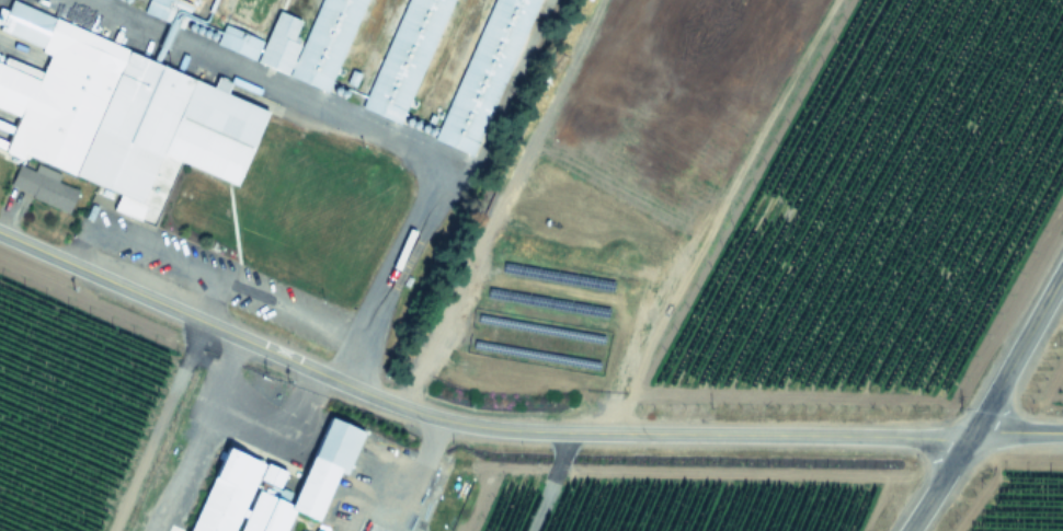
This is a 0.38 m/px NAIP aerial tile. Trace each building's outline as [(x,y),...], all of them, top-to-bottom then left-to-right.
[(146,14),(165,22),(172,7),(192,14),(197,0),(151,0),(146,14)] [(334,92),(368,0),(324,0),(307,46),(293,41),(299,21),(281,13),(285,0),(239,0),(220,50),(334,92)] [(409,126),(453,0),(408,0),(368,112),(409,126)] [(436,141),(476,157),(537,0),(492,0),(436,141)] [(264,108),(225,95),(229,82),(216,78),(215,79),(4,7),(0,19),(0,33),(48,50),(38,77),(0,63),(0,108),(16,114),(3,152),(22,159),(23,158),(118,191),(112,211),(153,224),(174,162),(238,183),(264,108)] [(8,188),(68,211),(77,188),(56,181),(58,174),(35,165),(34,171),(16,164),(8,188)] [(288,508),(316,519),(335,469),(345,473),(362,428),(325,414),(293,499),(275,493),(284,469),(222,445),(189,530),(280,530),(288,508)]
